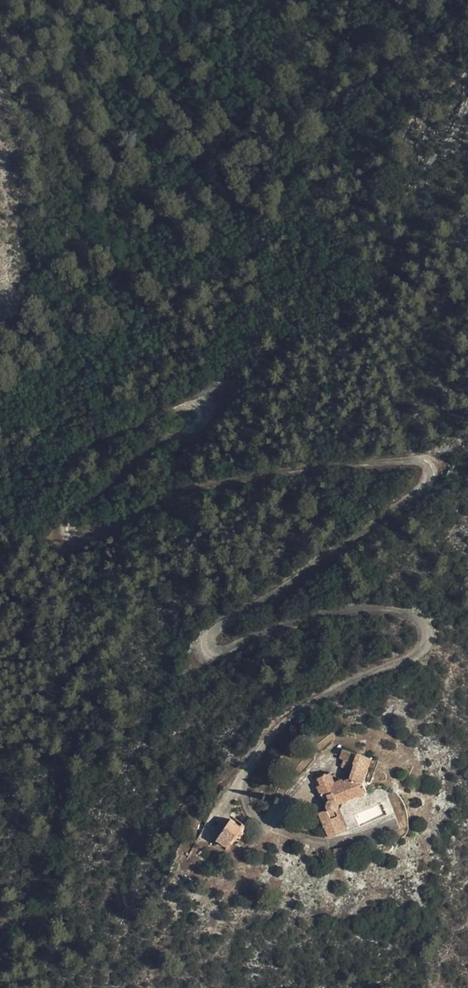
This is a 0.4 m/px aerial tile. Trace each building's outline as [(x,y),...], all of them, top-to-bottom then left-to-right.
[(345,831),(343,827),(335,809),(337,807),(338,803),(366,791),(362,782),(370,758),(343,749),(340,757),(344,759),(341,767),(352,770),(350,778),(343,781),(342,779),(334,782),(329,772),(318,777),(320,785),(317,786),(321,795),(322,795),(325,802),(325,807),(325,809),(318,813),(325,828),(329,838),(345,831)] [(217,839),(227,847),(232,840),(234,841),(243,828),(230,819),(217,839)] [(342,851),(341,847),(334,849),(335,859),(343,859),(342,851)] [(236,897),(225,891),(220,900),(231,906),(236,897)]
